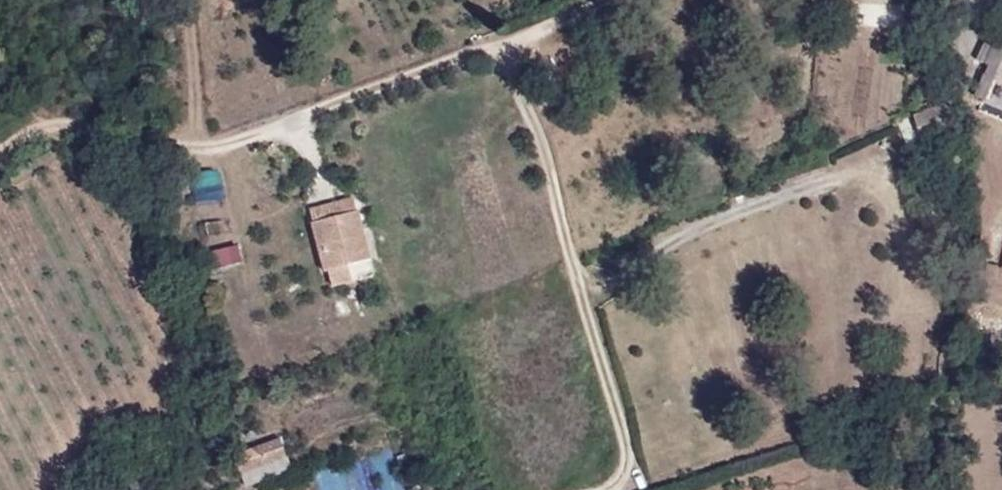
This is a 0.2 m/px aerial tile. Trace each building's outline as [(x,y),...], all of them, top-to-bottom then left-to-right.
[(932,135),(960,124),(960,122),(951,99),(923,110),(932,135)] [(327,270),(338,267),(348,264),(371,258),(354,196),(310,208),(327,270)] [(221,249),(224,264),(246,259),(243,244),(221,249)] [(348,264),(338,267),(340,278),(351,275),(348,264)] [(280,437),(243,451),(250,471),(288,457),(280,437)]
